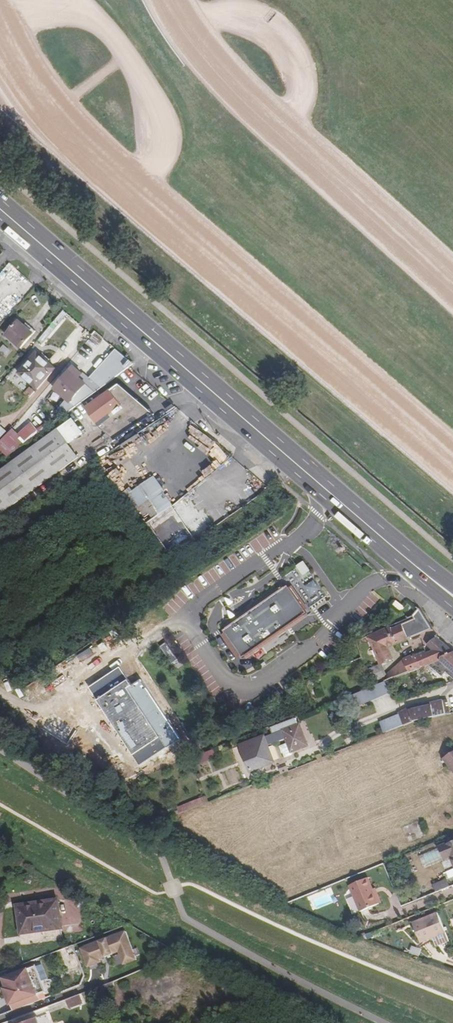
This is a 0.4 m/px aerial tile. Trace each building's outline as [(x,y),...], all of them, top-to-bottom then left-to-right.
[(18,322),(6,336),(20,348),(35,331),(26,324),(23,327),(18,322)] [(9,356),(12,348),(3,345),(0,353),(9,356)] [(119,350),(102,368),(115,380),(132,362),(119,350)] [(38,390),(56,369),(37,353),(19,373),(38,390)] [(70,372),(78,379),(81,376),(73,369),(70,372)] [(54,390),(70,404),(77,396),(83,401),(94,393),(78,379),(70,372),(54,390)] [(122,408),(99,425),(97,426),(107,435),(105,436),(110,444),(155,415),(123,383),(111,392),(122,408)] [(4,398),(12,403),(16,395),(8,391),(4,398)] [(54,392),(50,397),(59,404),(63,398),(54,392)] [(88,409),(99,425),(122,408),(111,392),(88,409)] [(77,396),(70,404),(74,407),(83,401),(77,396)] [(30,410),(13,427),(19,433),(36,416),(30,410)] [(26,494),(78,456),(70,441),(84,432),(75,417),(0,471),(0,514),(26,494)] [(0,442),(0,449),(8,455),(16,450),(5,436),(0,442)] [(129,494),(147,520),(171,504),(153,478),(145,483),(129,494)] [(226,499),(209,511),(218,524),(235,512),(226,499)] [(195,540),(171,504),(147,520),(172,557),(195,540)] [(257,541),(265,546),(269,541),(262,535),(257,541)] [(305,560),(298,565),(304,575),(312,570),(305,560)] [(313,604),(326,597),(315,579),(302,586),(313,604)] [(287,585),(223,631),(244,661),(309,615),(287,585)] [(400,610),(407,618),(411,617),(419,609),(409,601),(400,610)] [(391,627),(396,642),(431,629),(419,609),(411,617),(407,618),(390,624),(391,627)] [(369,635),(379,663),(391,659),(386,646),(396,642),(391,627),(369,635)] [(437,659),(452,652),(436,637),(426,644),(431,650),(425,652),(429,662),(437,659)] [(161,646),(172,663),(178,659),(167,642),(161,646)] [(403,659),(407,671),(429,662),(425,652),(415,656),(414,655),(403,659)] [(452,652),(437,659),(445,666),(448,668),(452,674),(452,652)] [(381,677),(382,680),(407,671),(403,659),(392,669),(381,677)] [(383,672),(379,663),(364,669),(369,681),(383,672)] [(452,679),(452,678),(452,674),(448,668),(445,672),(452,679)] [(364,687),(369,699),(387,692),(382,680),(364,687)] [(369,699),(364,687),(347,694),(352,705),(369,699)] [(399,710),(402,724),(415,719),(448,713),(445,699),(407,707),(399,710)] [(402,724),(399,710),(396,710),(396,713),(379,721),(383,731),(402,724)] [(284,738),(286,743),(289,749),(305,742),(298,723),(296,724),(293,717),(267,727),(269,735),(262,738),(261,736),(238,744),(248,771),(271,762),(265,745),(284,738)] [(290,753),(289,749),(286,743),(280,745),(284,756),(290,753)] [(197,800),(199,806),(208,802),(206,797),(197,800)] [(182,809),(183,812),(199,806),(197,800),(181,806),(182,809)] [(419,825),(403,831),(409,845),(425,838),(419,825)] [(452,863),(452,841),(438,847),(443,859),(450,856),(452,863)] [(379,905),(373,890),(368,879),(350,886),(361,912),(379,905)] [(448,879),(433,884),(436,891),(450,886),(448,879)] [(314,911),(336,901),(330,886),(307,897),(314,911)] [(375,889),(373,890),(379,905),(381,904),(375,889)] [(17,907),(21,935),(23,946),(62,942),(61,930),(57,903),(17,907)] [(436,913),(412,923),(419,943),(444,934),(436,913)] [(126,930),(81,948),(88,967),(115,956),(119,967),(138,960),(126,930)] [(44,998),(32,967),(0,979),(3,989),(1,990),(10,1012),(44,998)] [(77,994),(63,999),(66,1008),(80,1002),(77,994)] [(43,1014),(19,1022),(46,1022),(43,1014)]
